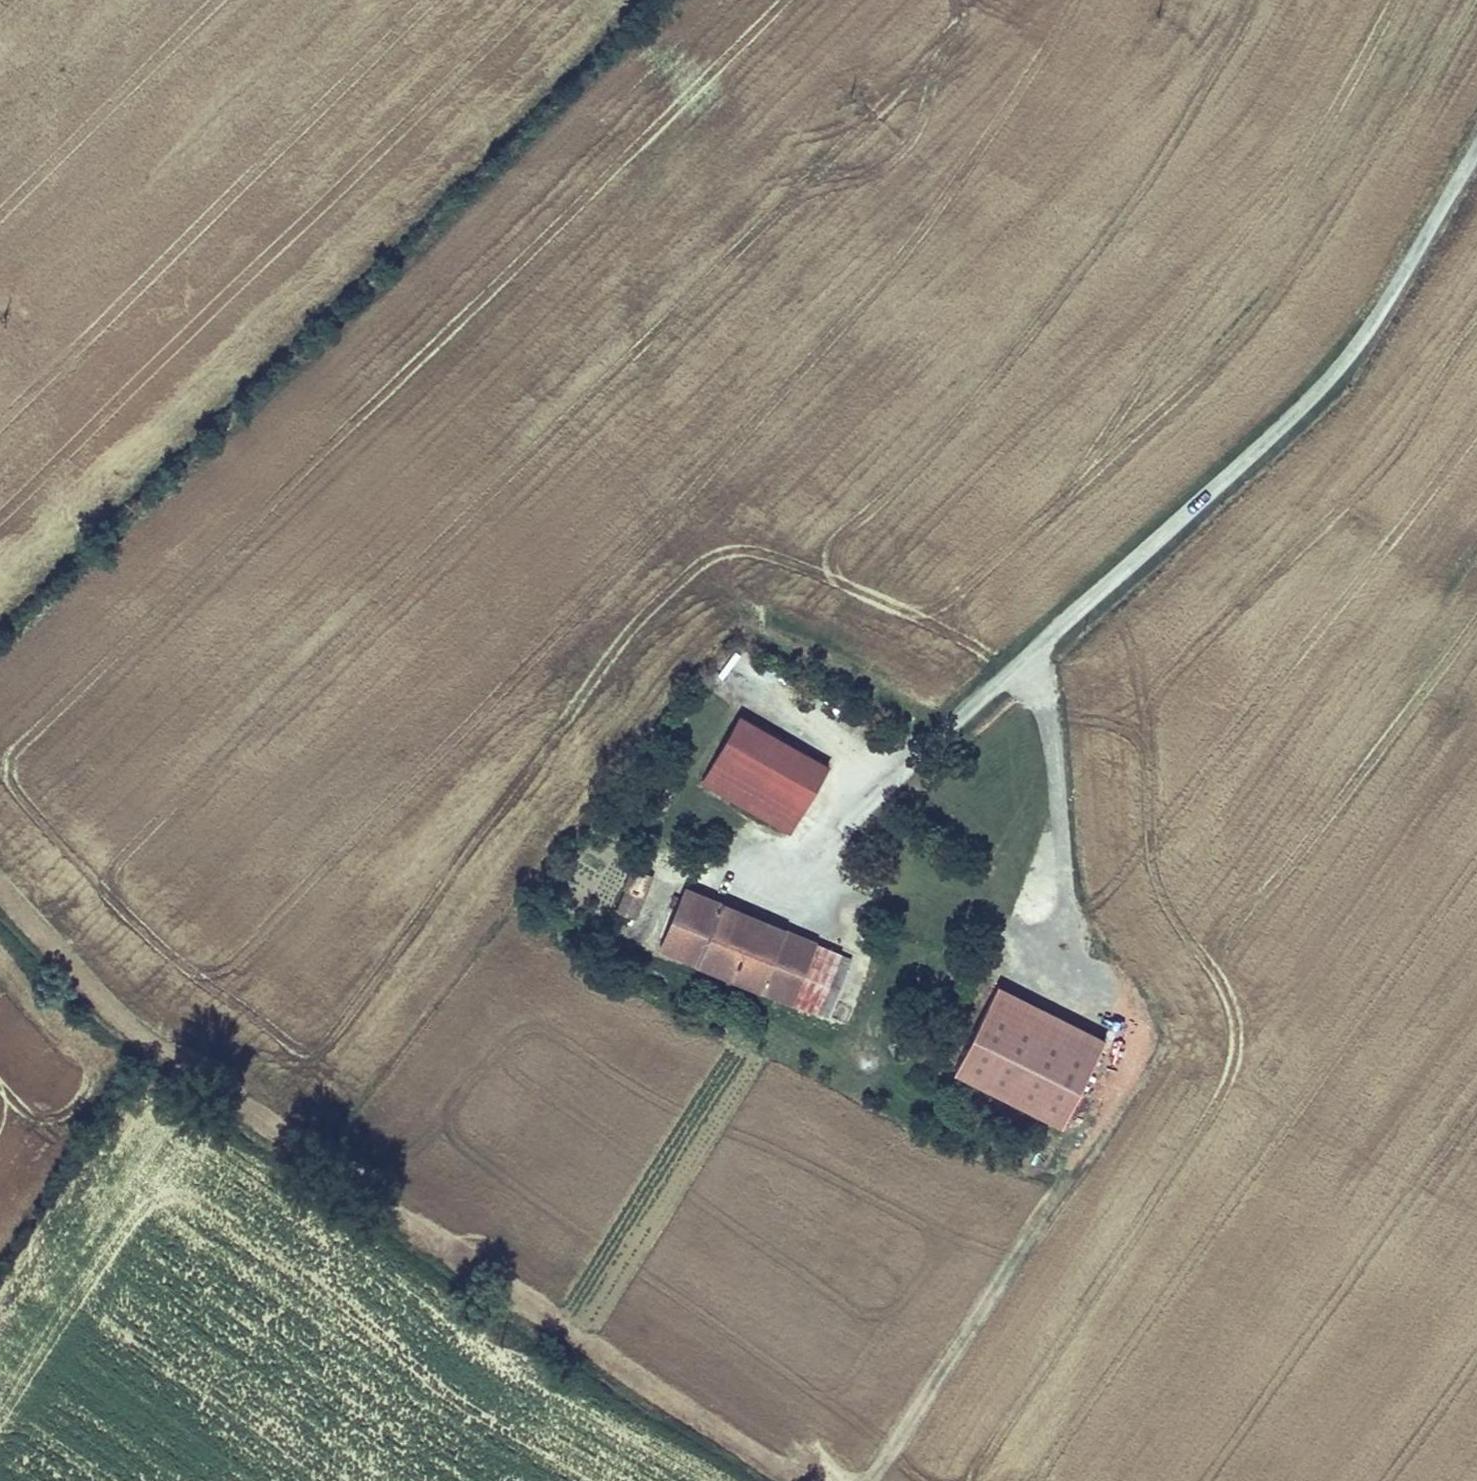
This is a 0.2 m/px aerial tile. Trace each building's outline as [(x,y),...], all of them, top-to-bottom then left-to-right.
[(827,762),(737,712),(699,780),(788,831),(827,762)] [(654,875),(634,866),(615,908),(634,917),(654,875)] [(758,988),(784,927),(683,885),(657,946),(758,988)] [(792,1002),(818,941),(784,927),(758,988),(792,1002)] [(815,1012),(841,951),(818,941),(792,1002),(815,1012)] [(1104,1037),(996,982),(951,1069),(1060,1124),(1104,1037)]
